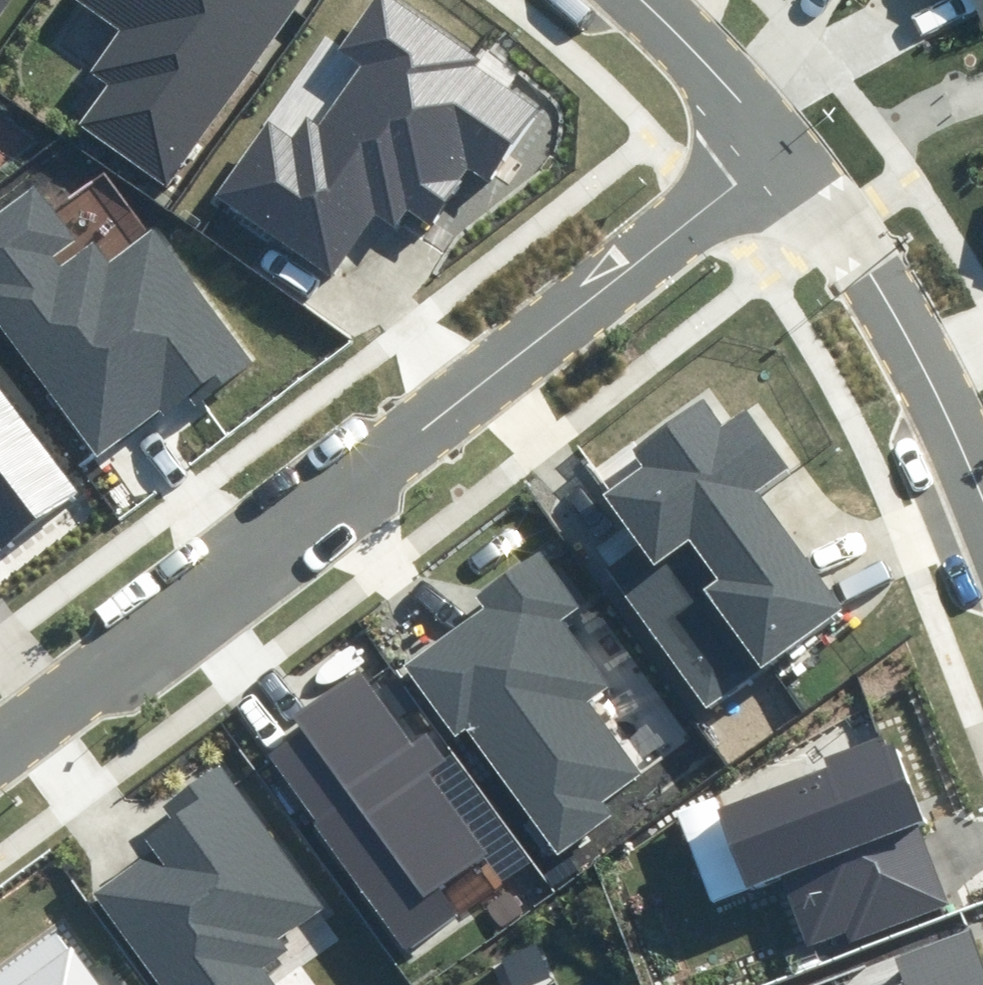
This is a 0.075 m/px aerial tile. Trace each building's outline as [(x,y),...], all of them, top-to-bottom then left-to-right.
[(11,0),(0,0),(0,15),(11,0)] [(117,30),(89,69),(108,83),(77,126),(164,188),(299,0),(75,0),(117,30)] [(412,0),(374,0),(337,54),(357,67),(320,123),(310,116),(298,134),(274,119),(224,193),(328,262),(366,206),(388,221),(401,202),(440,227),(472,178),(486,187),(549,91),(412,0)] [(978,30),(982,28),(982,0),(968,0),(978,30)] [(0,212),(0,328),(95,461),(176,404),(181,411),(245,365),(154,238),(106,272),(41,182),(0,212)] [(4,551),(79,496),(0,389),(0,546),(4,551)] [(689,538),(780,661),(852,608),(765,489),(794,467),(751,409),(727,427),(707,400),(638,451),(650,466),(607,498),(655,563),(689,538)] [(689,538),(655,563),(617,591),(708,714),(780,661),(689,538)] [(483,614),(413,664),(460,729),(467,724),(559,850),(609,814),(601,803),(645,771),(594,702),(610,691),(559,620),(582,603),(542,547),(472,598),(483,614)] [(366,679),(265,747),(406,954),(465,914),(445,884),(486,857),(428,771),(445,760),(426,732),(409,743),(366,679)] [(952,904),(888,732),(825,755),(829,765),(718,806),(749,889),(777,878),(806,957),(952,904)] [(86,894),(148,984),(280,984),(264,961),(328,917),(223,763),(168,801),(175,811),(143,832),(154,848),(86,894)] [(56,926),(0,966),(0,984),(98,984),(56,926)] [(967,933),(896,959),(906,984),(902,984),(982,984),(982,974),(967,933)]
